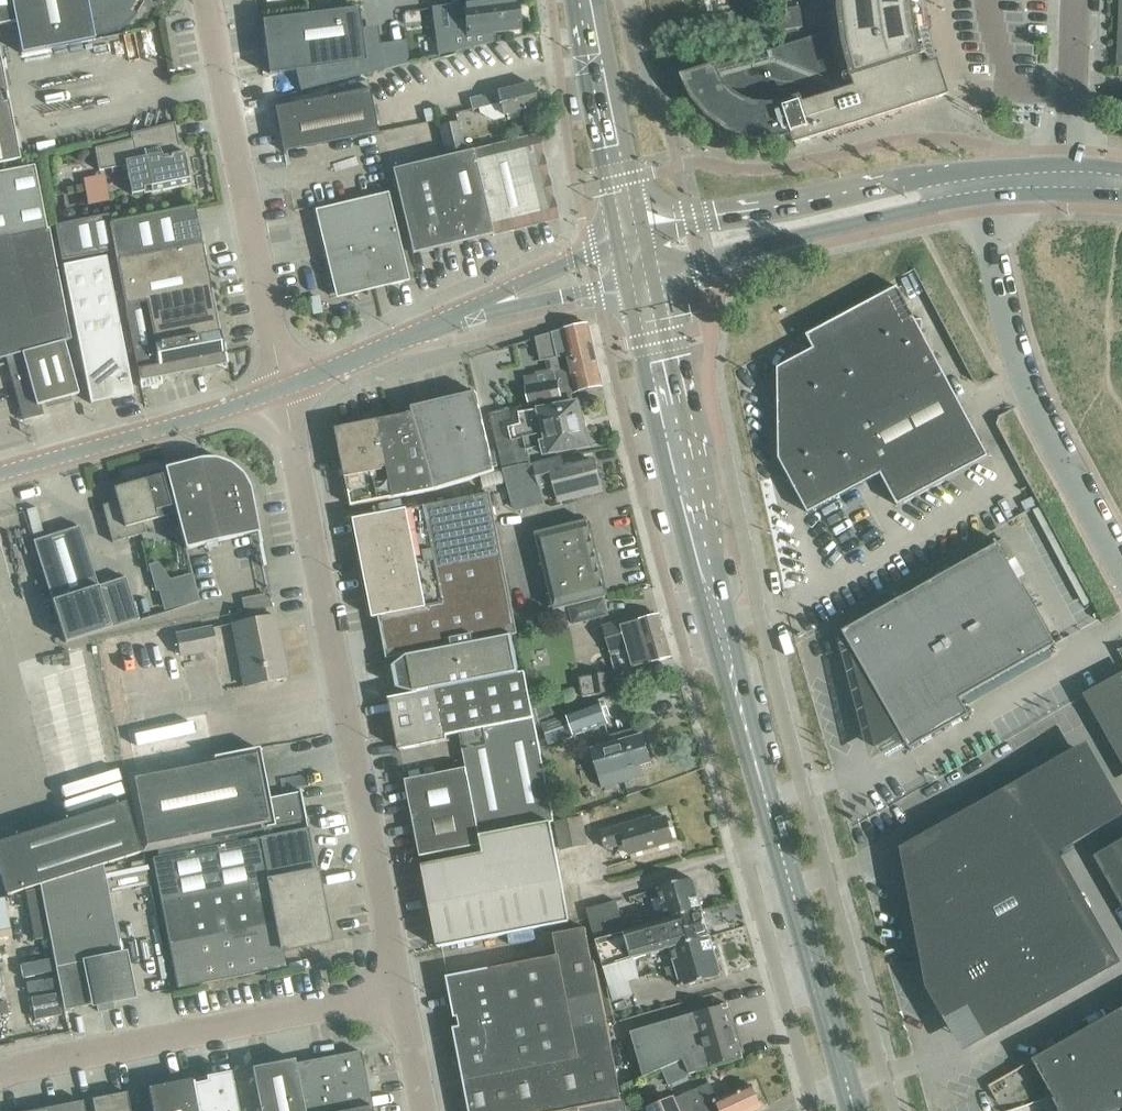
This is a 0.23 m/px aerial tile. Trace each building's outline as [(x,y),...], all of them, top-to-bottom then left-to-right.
[(14,22),(21,54),(94,40),(94,37),(108,34),(112,33),(116,31),(120,29),(124,27),(128,24),(131,21),(134,18),(137,14),(140,10),(142,6),(143,2),(144,0),(0,0),(0,25),(14,22)] [(438,55),(474,45),(473,35),(519,29),(515,0),(501,0),(463,5),(465,28),(435,32),(438,55)] [(829,14),(831,31),(772,50),(772,51),(772,52),(772,53),(771,54),(771,55),(770,56),(769,56),(768,57),(767,57),(765,56),(765,55),(764,54),(763,53),(763,52),(683,78),(694,100),(708,117),(727,130),(749,138),(772,140),(793,136),(796,144),(889,114),(940,98),(926,53),(920,30),(917,6),(917,0),(829,0),(829,14)] [(787,8),(785,0),(774,0),(776,10),(787,8)] [(779,31),(803,27),(799,6),(787,8),(776,10),(779,31)] [(268,74),(365,62),(358,8),(261,21),(268,74)] [(384,67),(411,64),(404,11),(376,15),(384,67)] [(20,165),(0,62),(0,169),(20,165)] [(282,151),(377,132),(367,80),(329,91),(330,97),(274,108),(282,151)] [(475,112),(499,105),(503,117),(537,107),(531,83),(476,100),(478,106),(474,107),(475,112)] [(445,153),(463,148),(456,122),(438,126),(445,153)] [(129,134),(131,140),(94,149),(100,171),(126,164),(131,193),(151,190),(152,192),(181,186),(183,185),(188,178),(187,173),(183,153),(176,154),(174,146),(178,145),(174,123),(129,134)] [(472,151),(391,170),(411,254),(492,235),(492,234),(555,219),(535,136),(472,151)] [(5,358),(10,376),(20,410),(22,421),(26,420),(42,415),(40,405),(46,403),(46,405),(68,399),(67,397),(78,394),(63,342),(68,341),(46,230),(33,166),(0,173),(0,359),(5,358)] [(88,201),(109,198),(106,176),(85,179),(88,201)] [(408,281),(387,193),(314,210),(330,277),(334,276),(339,297),(408,281)] [(162,385),(161,378),(225,365),(194,207),(109,224),(107,215),(54,225),(61,260),(113,250),(140,389),(162,385)] [(89,404),(133,395),(105,257),(62,265),(89,404)] [(898,287),(896,288),(898,292),(810,339),(808,335),(806,336),(813,349),(778,368),(779,459),(808,514),(881,475),(897,506),(989,457),(922,331),(922,319),(915,319),(898,287)] [(602,386),(588,324),(561,330),(535,338),(541,361),(550,359),(553,370),(536,373),(536,374),(524,377),(530,405),(571,398),(570,393),(602,386)] [(435,490),(495,472),(476,392),(437,401),(436,397),(421,400),(422,405),(412,407),(413,413),(406,415),(412,414),(424,475),(432,474),(435,490)] [(505,408),(505,409),(512,439),(562,429),(562,427),(572,425),(572,429),(583,426),(581,417),(583,416),(580,405),(578,406),(577,403),(519,415),(518,408),(505,408)] [(503,469),(519,465),(512,439),(505,409),(490,413),(503,469)] [(389,419),(388,413),(378,417),(378,421),(336,429),(352,507),(435,490),(432,474),(424,475),(412,414),(406,415),(389,419)] [(583,426),(572,429),(572,425),(562,427),(562,429),(512,439),(519,465),(530,463),(527,449),(541,446),(544,456),(588,447),(587,443),(590,443),(587,432),(585,433),(583,426)] [(601,490),(594,462),(564,469),(561,457),(534,464),(534,466),(540,487),(554,484),(559,500),(601,490)] [(164,468),(167,482),(185,549),(221,540),(258,533),(250,488),(247,482),(243,476),(240,472),(237,469),(234,467),(226,462),(216,459),(204,458),(201,459),(187,462),(165,468),(164,468)] [(540,487),(534,466),(530,463),(516,467),(527,509),(544,505),(540,487)] [(172,514),(159,470),(122,480),(122,482),(125,481),(126,485),(113,488),(120,512),(104,516),(112,543),(142,534),(139,524),(172,514)] [(490,494),(407,510),(407,509),(354,520),(374,618),(379,617),(388,659),(412,654),(412,655),(511,635),(517,634),(490,494)] [(587,520),(535,533),(554,610),(570,606),(574,623),(607,615),(603,598),(605,597),(587,520)] [(32,541),(64,642),(64,643),(138,619),(124,578),(97,586),(81,535),(78,526),(32,541)] [(997,545),(949,573),(903,599),(960,700),(1054,646),(1056,649),(1057,648),(997,542),(995,543),(997,545)] [(162,607),(197,598),(192,580),(158,589),(162,607)] [(243,595),(246,611),(272,607),(270,592),(243,595)] [(968,716),(960,700),(903,599),(844,633),(852,648),(850,649),(876,748),(901,734),(910,749),(916,746),(913,742),(930,732),(933,735),(946,728),(944,724),(961,714),(963,719),(968,716)] [(1085,607),(1082,609),(1087,618),(1097,613),(1092,603),(1085,607)] [(244,686),(286,678),(274,616),(232,624),(244,686)] [(660,618),(656,616),(635,622),(634,619),(603,627),(615,673),(671,657),(660,618)] [(1048,633),(1054,644),(1065,637),(1059,627),(1048,633)] [(180,655),(207,650),(215,649),(211,628),(176,635),(180,655)] [(420,692),(420,693),(519,674),(511,635),(412,655),(407,657),(400,662),(406,691),(414,693),(420,692)] [(389,700),(399,750),(447,741),(446,735),(459,733),(534,718),(525,673),(519,674),(420,693),(389,699),(389,700)] [(583,697),(593,695),(611,692),(607,674),(580,678),(583,697)] [(1093,692),(1121,747),(1121,676),(1093,692)] [(66,716),(103,703),(100,695),(63,707),(66,716)] [(607,723),(600,703),(556,719),(564,740),(607,723)] [(126,729),(127,730),(135,773),(213,757),(205,714),(126,729)] [(466,768),(405,780),(420,857),(481,845),(480,836),(550,822),(554,821),(534,718),(459,733),(466,768)] [(598,777),(612,773),(615,784),(642,776),(639,766),(651,762),(643,735),(604,746),(607,756),(593,759),(598,777)] [(213,757),(135,773),(126,774),(141,852),(150,851),(152,859),(260,838),(268,881),(276,924),(282,951),(296,948),(294,940),(303,938),(305,946),(329,941),(307,829),(306,829),(304,820),(305,820),(300,791),(298,791),(298,792),(268,799),(258,749),(213,757)] [(944,833),(912,852),(925,918),(1048,850),(1117,811),(1085,756),(1086,755),(1085,753),(944,833)] [(102,867),(102,865),(140,853),(124,803),(0,842),(0,877),(6,895),(39,885),(39,887),(102,867)] [(562,849),(585,844),(587,844),(582,817),(557,822),(562,849)] [(642,819),(601,831),(606,849),(626,843),(630,855),(674,842),(666,817),(644,823),(642,819)] [(480,836),(481,845),(483,854),(422,866),(438,948),(569,922),(550,822),(480,836)] [(260,838),(152,859),(160,902),(268,881),(260,838)] [(1096,857),(1121,905),(1121,842),(1096,857)] [(1078,904),(1048,850),(925,918),(937,984),(1078,904)] [(113,1008),(112,1001),(128,998),(120,954),(119,954),(102,867),(39,887),(63,1009),(63,1011),(95,1005),(97,1011),(113,1008)] [(667,920),(702,910),(700,907),(703,903),(702,899),(698,897),(692,879),(658,889),(667,920)] [(268,881),(160,902),(168,945),(276,924),(268,881)] [(28,895),(11,899),(14,909),(31,906),(28,895)] [(10,929),(4,898),(0,899),(0,931),(10,929)] [(595,940),(625,932),(621,918),(616,901),(586,909),(595,940)] [(1110,958),(1109,958),(1078,904),(937,984),(969,1040),(1111,960),(1110,958)] [(633,960),(671,949),(671,948),(709,937),(702,910),(667,920),(625,932),(633,960)] [(282,951),(276,924),(168,945),(177,988),(285,967),(282,951)] [(458,1017),(460,1028),(454,1029),(457,1047),(460,1047),(464,1049),(467,1061),(463,1065),(461,1065),(461,1066),(470,1110),(569,1110),(622,1101),(595,962),(592,963),(586,928),(554,934),(558,956),(447,978),(450,993),(453,993),(455,1003),(452,1003),(455,1018),(458,1017)] [(671,948),(671,949),(676,965),(665,968),(668,979),(679,976),(682,987),(720,976),(713,951),(715,947),(714,943),(711,941),(709,937),(671,948)] [(633,960),(603,969),(608,987),(629,981),(639,978),(633,960)] [(689,1075),(745,1058),(744,1053),(739,1054),(726,1009),(731,1008),(729,1003),(630,1032),(643,1078),(683,1061),(689,1075)] [(1060,1110),(1061,1110),(1121,1110),(1121,1010),(1033,1061),(1051,1093),(1055,1101),(1060,1109),(1060,1110)] [(250,1068),(259,1110),(347,1110),(370,1106),(359,1051),(342,1055),(343,1060),(337,1061),(336,1056),(294,1064),(293,1060),(250,1068)] [(196,1110),(237,1110),(230,1072),(190,1080),(196,1110)] [(190,1080),(147,1088),(152,1110),(196,1110),(190,1080)] [(762,1109),(751,1086),(717,1101),(709,1083),(645,1110),(756,1110),(762,1109)] [(126,1093),(91,1099),(93,1110),(129,1110),(126,1093)] [(625,1100),(622,1101),(569,1110),(627,1110),(625,1100)] [(47,1108),(47,1110),(84,1110),(82,1101),(47,1108)]
